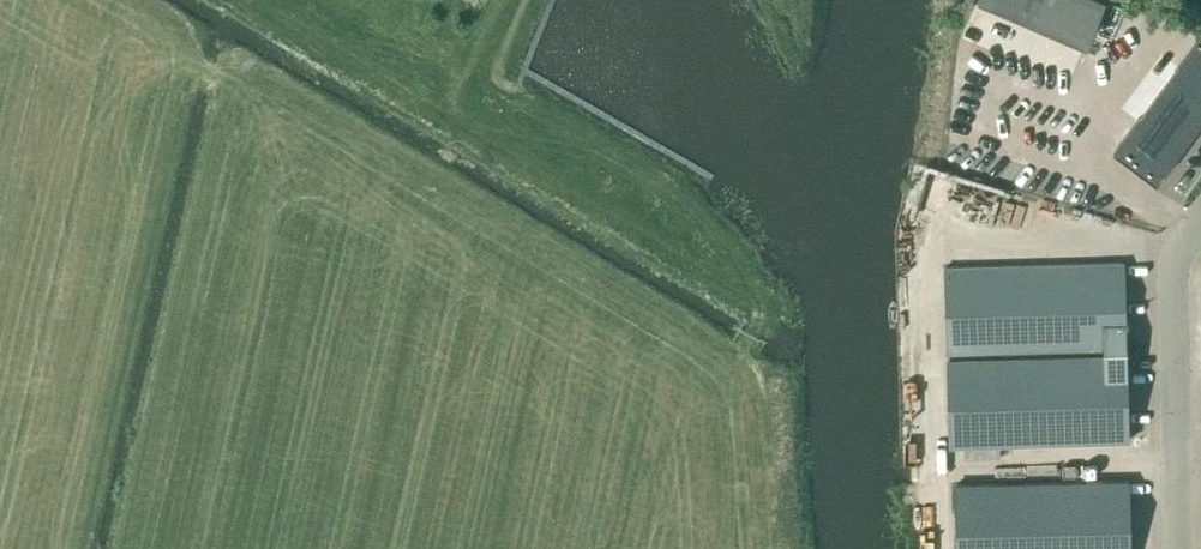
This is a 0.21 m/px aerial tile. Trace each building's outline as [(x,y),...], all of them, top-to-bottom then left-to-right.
[(1105,0),(979,0),(1087,46),(1106,0),(1105,0)] [(1156,178),(1200,117),(1200,41),(1197,38),(1116,148),(1156,178)] [(948,358),(950,445),(1128,440),(1126,354),(1125,354),(1125,349),(1123,262),(1122,262),(1122,263),(945,268),(948,354),(948,358)] [(1129,480),(956,484),(957,548),(1130,548),(1129,480)]
